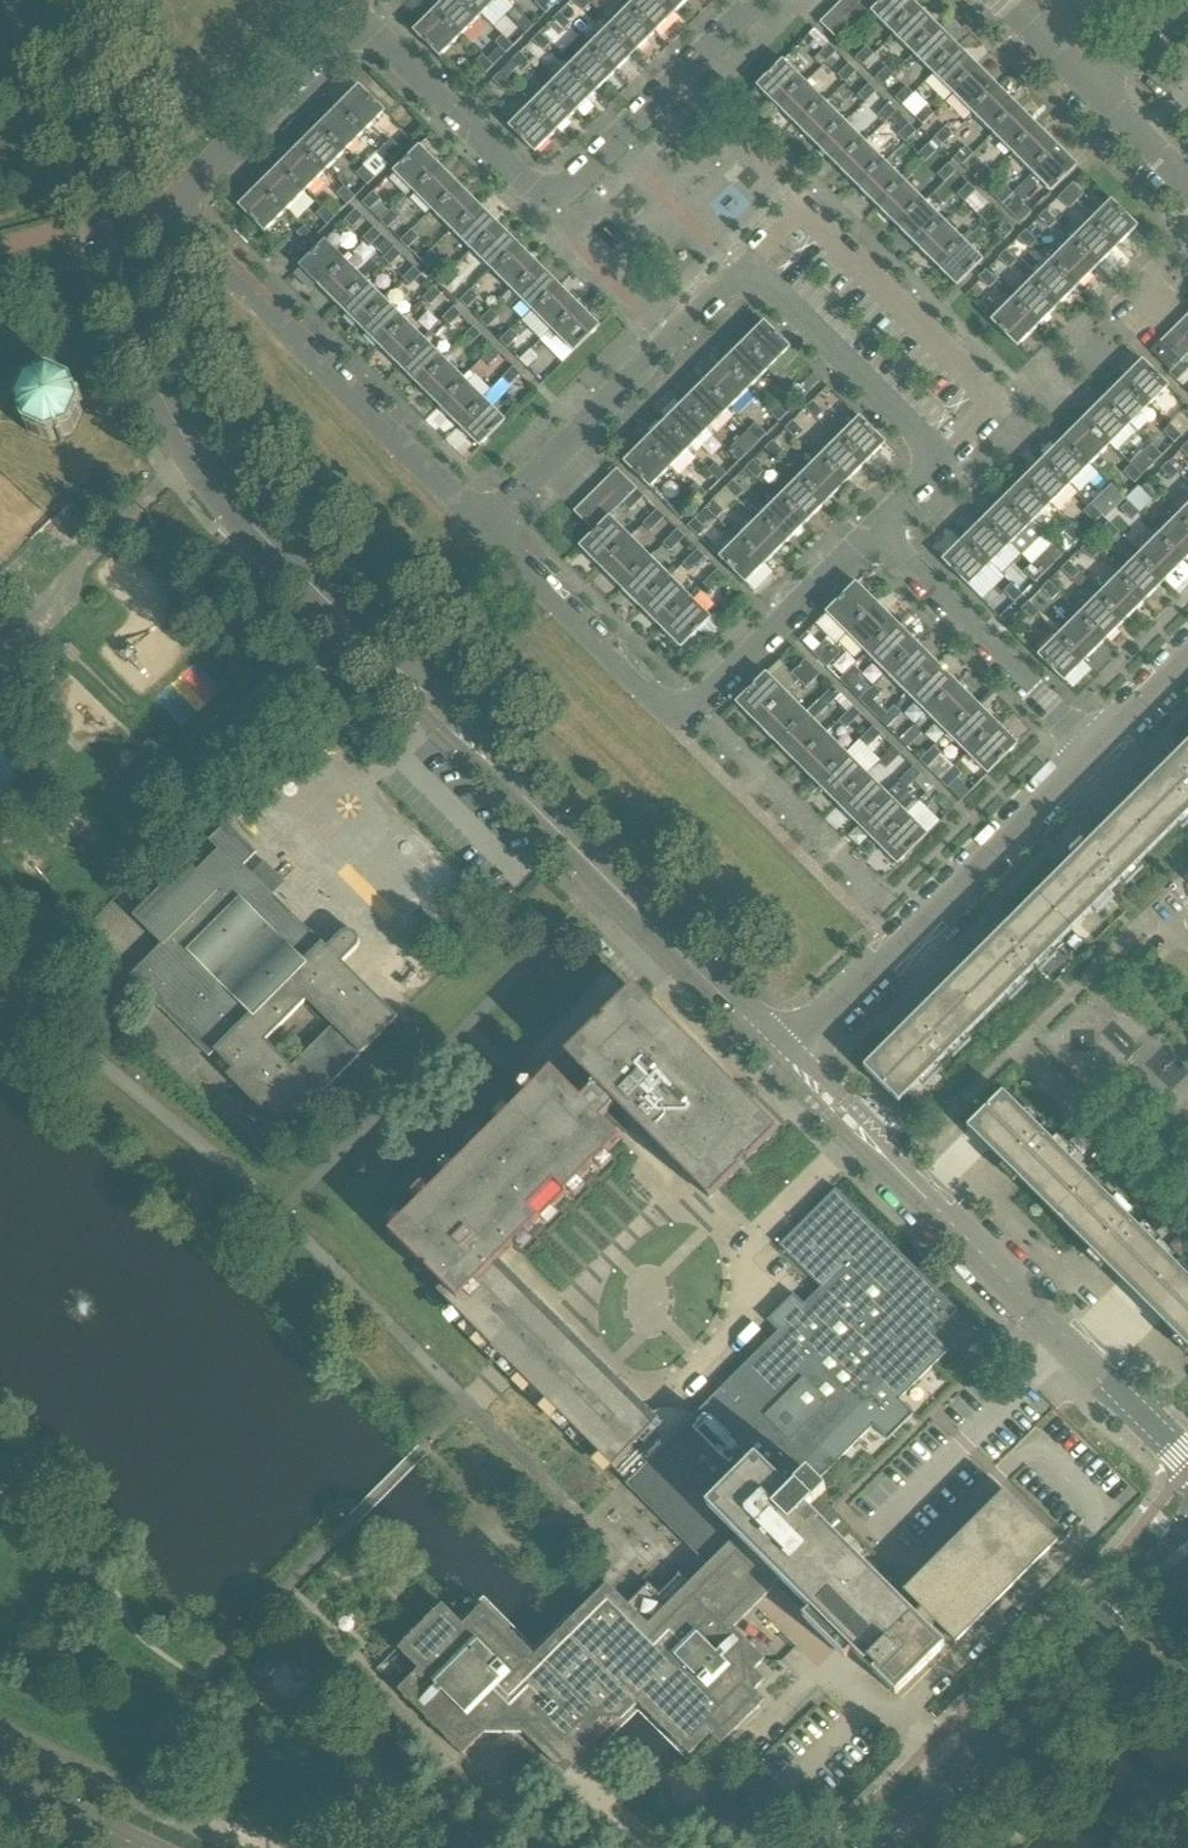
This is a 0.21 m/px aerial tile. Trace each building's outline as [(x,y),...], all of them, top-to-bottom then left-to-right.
[(436,8),(462,34),(482,14),(468,0),(444,0),(436,8)] [(482,14),(497,0),(468,0),(482,14)] [(548,0),(538,0),(535,2),(546,13),(553,6),(548,0)] [(583,11),(591,3),(587,0),(573,0),(583,11)] [(631,4),(657,30),(677,10),(666,0),(635,0),(631,4)] [(677,10),(687,0),(666,0),(677,10)] [(871,12),(872,11),(861,0),(843,0),(841,1),(861,21),(871,12)] [(872,11),(882,0),(861,0),(872,11)] [(894,35),(920,9),(911,0),(882,0),(872,11),(871,12),(894,35)] [(851,32),(861,21),(841,1),(831,12),(851,32)] [(631,4),(611,24),(637,50),(657,30),(631,4)] [(506,13),(526,33),(534,26),(513,6),(506,13)] [(462,34),(436,8),(413,31),(439,58),(462,34)] [(894,35),(913,54),(939,28),(920,9),(894,35)] [(560,12),(553,20),(563,30),(571,23),(560,12)] [(840,43),(851,32),(831,12),(820,23),(840,43)] [(611,24),(591,44),(617,70),(637,50),(611,24)] [(913,54),(933,74),(959,48),(939,28),(913,54)] [(814,29),(803,40),(826,63),(836,52),(814,29)] [(532,40),(543,51),(551,43),(540,32),(532,40)] [(499,47),(487,59),(494,66),(514,45),(503,35),(495,43),(499,47)] [(591,44),(571,64),(597,90),(617,70),(591,44)] [(855,58),(863,66),(873,55),(866,48),(855,58)] [(933,74),(953,94),(979,68),(959,48),(933,74)] [(520,52),(500,72),(507,79),(519,67),(523,71),(531,63),(520,52)] [(494,66),(487,59),(483,55),(476,62),(487,73),(494,66)] [(756,86),(779,109),(805,83),(783,60),(756,86)] [(571,64),(552,84),(578,110),(597,90),(571,64)] [(838,75),(846,83),(857,72),(849,65),(838,75)] [(875,78),(882,85),(893,75),(886,67),(875,78)] [(953,94),(973,114),(999,88),(979,68),(953,94)] [(507,79),(500,72),(493,79),(504,90),(511,83),(507,79)] [(893,75),(882,85),(902,105),(913,95),(893,75)] [(779,109),(799,129),(825,103),(805,83),(779,109)] [(552,84),(532,103),(558,130),(578,110),(552,84)] [(876,92),(869,84),(858,95),(865,102),(876,92)] [(359,86),(340,104),(366,130),(385,112),(359,86)] [(973,114),(993,134),(1019,108),(999,88),(973,114)] [(558,130),(532,103),(508,127),(534,153),(558,130)] [(799,129),(819,149),(845,123),(825,103),(799,129)] [(340,104),(320,124),(346,150),(366,130),(340,104)] [(885,122),(889,118),(896,112),(889,104),(878,115),(885,122)] [(915,118),(922,125),(933,114),(925,107),(915,118)] [(993,134),(1013,154),(1039,128),(1019,108),(993,134)] [(896,112),(889,118),(902,131),(898,135),(905,142),(916,131),(896,112)] [(819,149),(839,169),(865,143),(845,123),(819,149)] [(320,124),(300,144),(326,170),(346,150),(320,124)] [(932,141),(939,148),(953,134),(945,127),(932,141)] [(1013,154),(1032,174),(1058,147),(1039,128),(1013,154)] [(390,140),(383,147),(394,158),(401,151),(390,140)] [(839,169),(859,189),(885,162),(865,143),(839,169)] [(300,144),(280,164),(306,190),(326,170),(300,144)] [(918,155),(925,162),(936,151),(928,144),(918,155)] [(393,172),(412,191),(438,165),(419,146),(393,172)] [(394,158),(383,147),(376,154),(387,165),(394,158)] [(954,158),(962,165),(972,154),(965,147),(954,158)] [(1058,147),(1032,174),(1051,192),(1077,166),(1058,147)] [(859,189),(878,208),(905,182),(885,162),(859,189)] [(280,164),(260,184),(287,210),(306,190),(280,164)] [(937,175),(945,182),(955,171),(948,164),(937,175)] [(412,191),(432,211),(458,185),(438,165),(412,191)] [(356,174),(367,185),(374,178),(364,167),(356,174)] [(974,177),(981,185),(992,174),(985,167),(974,177)] [(878,208),(898,228),(924,202),(905,182),(878,208)] [(1073,183),(1065,190),(1076,201),(1083,194),(1073,183)] [(287,210),(260,184),(238,206),(264,232),(287,210)] [(975,191),(968,184),(951,201),(958,208),(975,191)] [(432,211),(452,230),(477,204),(458,185),(432,211)] [(994,197),(1001,205),(1012,194),(1005,186),(994,197)] [(336,194),(347,205),(354,198),(344,187),(336,194)] [(1076,201),(1065,190),(1058,198),(1069,208),(1076,201)] [(362,203),(369,211),(380,200),(373,193),(362,203)] [(1111,200),(1093,218),(1119,244),(1137,226),(1111,200)] [(898,228),(918,248),(944,222),(924,202),(898,228)] [(995,211),(988,203),(977,214),(984,222),(995,211)] [(452,230),(471,250),(497,224),(477,204),(452,230)] [(1023,205),(1013,216),(1020,223),(1031,212),(1023,205)] [(317,214),(327,225),(335,218),(324,207),(317,214)] [(356,209),(345,220),(352,228),(363,217),(356,209)] [(400,218),(392,210),(381,222),(388,229),(400,218)] [(1045,210),(1038,218),(1049,228),(1056,221),(1045,210)] [(1093,218),(1073,238),(1099,264),(1119,244),(1093,218)] [(918,248),(938,268),(964,242),(944,222),(918,248)] [(996,233),(1003,240),(1014,229),(1006,222),(996,233)] [(471,250),(491,270),(517,244),(497,224),(471,250)] [(297,234),(307,245),(315,238),(304,227),(297,234)] [(382,235),(374,228),(364,239),(371,246),(382,235)] [(1026,230),(1018,238),(1029,248),(1036,241),(1026,230)] [(400,242),(408,249),(419,238),(411,231),(401,241),(400,242)] [(1073,238),(1053,258),(1079,284),(1099,264),(1073,238)] [(385,257),(394,248),(385,239),(376,248),(385,257)] [(299,267),(317,285),(343,259),(325,241),(299,267)] [(964,242),(938,268),(957,287),(983,260),(964,242)] [(491,270),(511,290),(537,264),(517,244),(491,270)] [(402,255),(394,248),(385,257),(384,259),(391,266),(402,255)] [(1006,250),(998,258),(1009,268),(1016,261),(1006,250)] [(420,262),(428,269),(438,258),(431,251),(420,262)] [(1053,258),(1033,278),(1059,304),(1079,284),(1053,258)] [(317,285),(337,305),(363,279),(343,259),(317,285)] [(511,290),(531,310),(557,284),(537,264),(511,290)] [(421,275),(414,268),(403,279),(411,286),(421,275)] [(986,270),(978,277),(989,288),(997,281),(986,270)] [(440,281),(447,289),(458,278),(451,271),(440,281)] [(1033,278),(1014,298),(1040,324),(1059,304),(1033,278)] [(337,305),(357,325),(383,299),(363,279),(337,305)] [(531,310),(551,330),(577,304),(557,284),(531,310)] [(423,298),(430,306),(441,295),(434,288),(423,298)] [(460,301),(467,309),(478,298),(471,291),(460,301)] [(1040,324),(1014,298),(991,321),(1017,347),(1040,324)] [(357,325),(377,345),(403,319),(383,299),(357,325)] [(577,304),(551,330),(573,352),(599,326),(577,304)] [(461,315),(454,307),(443,318),(450,326),(461,315)] [(480,321),(487,328),(498,318),(491,310),(480,321)] [(377,345),(397,365),(423,339),(403,319),(377,345)] [(763,321),(741,344),(767,370),(789,348),(763,321)] [(1182,321),(1171,331),(1187,348),(1187,327),(1182,321)] [(481,335),(474,327),(463,338),(470,345),(481,335)] [(500,341),(507,348),(518,338),(510,330),(500,341)] [(1187,354),(1187,348),(1171,331),(1160,342),(1180,362),(1187,354)] [(397,365),(417,384),(443,358),(423,339),(397,365)] [(1180,363),(1180,362),(1160,342),(1151,351),(1171,371),(1180,363)] [(741,344),(721,364),(747,390),(767,370),(741,344)] [(501,354),(493,347),(483,358),(490,365),(501,354)] [(519,361),(527,368),(538,357),(530,350),(519,361)] [(417,384),(436,404),(462,378),(443,358),(417,384)] [(1142,360),(1124,378),(1151,404),(1168,386),(1142,360)] [(1169,373),(1176,381),(1187,370),(1180,363),(1171,371),(1169,373)] [(721,364),(701,384),(727,410),(747,390),(721,364)] [(521,374),(513,367),(503,378),(510,385),(521,374)] [(29,387),(19,408),(19,409),(22,419),(18,420),(20,424),(24,423),(28,432),(50,442),(59,438),(61,442),(65,441),(63,437),(73,433),(83,411),(79,402),(83,401),(81,396),(77,398),(73,388),(51,379),(42,382),(41,378),(36,380),(38,384),(29,387)] [(436,404),(456,424),(482,398),(462,378),(436,404)] [(1124,378),(1105,398),(1131,424),(1151,404),(1124,378)] [(788,391),(798,401),(806,394),(795,383),(788,391)] [(701,384),(681,404),(707,430),(727,410),(701,384)] [(482,398),(456,424),(479,447),(505,421),(482,398)] [(1105,398),(1085,418),(1111,444),(1131,424),(1105,398)] [(812,400),(805,408),(816,419),(823,411),(812,400)] [(768,411),(779,421),(786,414),(775,403),(768,411)] [(681,404),(661,424),(688,450),(707,430),(681,404)] [(859,417),(836,439),(863,465),(885,443),(859,417)] [(1085,418),(1065,437),(1091,464),(1111,444),(1085,418)] [(792,420),(785,428),(796,439),(803,431),(792,420)] [(755,423),(748,430),(759,441),(766,434),(755,423)] [(661,424),(642,444),(668,470),(688,450),(661,424)] [(1164,432),(1175,443),(1182,435),(1171,424),(1164,432)] [(759,441),(748,430),(728,450),(739,461),(759,441)] [(1065,437),(1045,457),(1071,483),(1091,464),(1065,437)] [(836,439),(817,459),(843,485),(863,465),(836,439)] [(773,440),(765,448),(776,459),(783,451),(773,440)] [(668,470),(642,444),(623,462),(650,488),(668,470)] [(1144,452),(1155,462),(1162,455),(1151,444),(1144,452)] [(1045,457),(1025,477),(1051,503),(1071,483),(1045,457)] [(817,459),(797,479),(823,505),(843,485),(817,459)] [(753,460),(745,468),(756,478),(764,471),(753,460)] [(1169,462),(1161,469),(1172,480),(1179,472),(1169,462)] [(708,470),(719,481),(726,474),(716,463),(708,470)] [(1142,475),(1131,464),(1124,472),(1135,482),(1142,475)] [(616,469),(606,480),(626,500),(637,489),(616,469)] [(1025,477),(1005,497),(1031,523),(1051,503),(1025,477)] [(797,479),(777,499),(803,525),(823,505),(797,479)] [(606,480),(595,490),(615,511),(623,503),(626,500),(606,480)] [(733,480),(726,488),(736,498),(744,491),(733,480)] [(1159,492),(1149,482),(1141,489),(1152,500),(1159,492)] [(688,490),(699,501),(707,494),(696,483),(688,490)] [(1104,491),(1115,502),(1122,495),(1112,484),(1104,491)] [(637,489),(626,500),(623,503),(630,510),(644,497),(637,489)] [(595,490),(585,501),(605,521),(609,517),(615,511),(595,490)] [(1005,497),(986,517),(1012,543),(1031,523),(1005,497)] [(777,499),(757,519),(783,545),(803,525),(777,499)] [(713,500),(706,508),(717,518),(724,511),(713,500)] [(574,512),(594,532),(605,521),(585,501),(574,512)] [(678,501),(670,509),(681,519),(688,512),(678,501)] [(1121,509),(1132,520),(1140,512),(1129,501),(1121,509)] [(1102,515),(1092,504),(1084,511),(1095,522),(1102,515)] [(665,517),(657,510),(644,523),(651,531),(665,517)] [(706,510),(697,520),(703,526),(712,516),(706,510)] [(1160,533),(1186,559),(1187,557),(1187,521),(1180,513),(1160,533)] [(579,547),(600,568),(630,538),(609,517),(605,521),(594,532),(579,547)] [(986,517),(966,537),(992,563),(1012,543),(986,517)] [(688,526),(698,537),(706,529),(703,526),(697,520),(695,519),(688,526)] [(757,519),(737,539),(763,565),(783,545),(757,519)] [(1102,529),(1112,539),(1120,532),(1109,521),(1102,529)] [(1064,531),(1075,542),(1083,535),(1072,524),(1064,531)] [(671,551),(685,537),(677,530),(664,544),(671,551)] [(1160,533),(1140,553),(1166,579),(1186,559),(1160,533)] [(992,563),(966,537),(942,560),(968,586),(992,563)] [(600,568),(620,588),(650,558),(630,538),(600,568)] [(763,565),(737,539),(719,558),(745,584),(763,565)] [(1089,541),(1082,548),(1093,559),(1100,552),(1089,541)] [(1063,554),(1054,545),(1052,544),(1045,551),(1055,562),(1063,554)] [(705,558),(698,550),(684,564),(691,571),(705,558)] [(1140,553),(1121,573),(1147,599),(1166,579),(1140,553)] [(620,588),(640,608),(670,578),(650,558),(620,588)] [(1069,561),(1062,568),(1073,579),(1080,572),(1069,561)] [(1025,571),(1036,582),(1043,574),(1032,563),(1025,571)] [(725,578),(717,570),(704,584),(711,591),(725,578)] [(1121,573),(1101,592),(1127,618),(1147,599),(1121,573)] [(640,608),(660,628),(690,598),(670,578),(640,608)] [(1049,581),(1042,588),(1053,599),(1060,591),(1049,581)] [(825,613),(846,633),(876,603),(856,582),(825,613)] [(1005,591),(1016,601),(1023,594),(1012,583),(1005,591)] [(1101,592),(1081,612),(1107,638),(1127,618),(1101,592)] [(690,598),(660,628),(680,648),(697,632),(710,636),(724,623),(715,614),(710,618),(690,598)] [(1030,601),(1022,608),(1033,619),(1040,611),(1030,601)] [(846,633),(866,654),(896,623),(876,603),(846,633)] [(1081,612),(1061,632),(1087,658),(1107,638),(1081,612)] [(866,654),(886,673),(916,643),(896,623),(866,654)] [(1087,658),(1061,632),(1038,656),(1064,682),(1087,658)] [(812,653),(819,660),(830,649),(823,642),(812,653)] [(886,673),(906,694),(937,663),(916,643),(886,673)] [(830,649),(819,660),(827,667),(837,657),(830,649)] [(795,670),(802,678),(813,667),(806,660),(795,670)] [(324,662),(311,675),(319,682),(332,670),(324,662)] [(906,694),(927,714),(957,684),(937,663),(906,694)] [(840,680),(847,688),(862,673),(854,666),(840,680)] [(813,667),(802,678),(809,685),(820,674),(813,667)] [(735,703),(756,724),(786,694),(766,673),(735,703)] [(927,714),(947,734),(977,704),(957,684),(927,714)] [(840,694),(833,687),(819,701),(827,708),(840,694)] [(860,700),(867,708),(875,700),(878,697),(870,690),(860,700)] [(756,724),(776,744),(806,714),(786,694),(756,724)] [(867,708),(880,720),(887,713),(875,700),(867,708)] [(947,734),(967,754),(997,724),(977,704),(947,734)] [(880,720),(900,741),(907,733),(894,720),(902,713),(895,705),(887,713),(880,720)] [(860,714),(853,707),(842,718),(850,725),(860,714)] [(776,744),(796,763),(826,733),(806,714),(776,744)] [(997,724),(967,754),(987,775),(1017,744),(997,724)] [(879,761),(882,758),(893,747),(873,727),(862,738),(870,745),(866,748),(879,761)] [(907,733),(900,741),(907,748),(918,737),(910,730),(907,733)] [(796,763),(816,784),(846,754),(826,733),(796,763)] [(1187,813),(1187,743),(889,1042),(865,1066),(863,1067),(899,1103),(1187,813)] [(920,761),(927,768),(942,753),(935,746),(920,761)] [(893,747),(882,758),(890,765),(900,754),(893,747)] [(816,784),(836,804),(867,774),(846,754),(816,784)] [(886,794),(894,801),(921,774),(913,767),(886,794)] [(940,781),(947,788),(958,777),(951,770),(940,781)] [(836,804),(856,824),(886,794),(867,774),(836,804)] [(933,787),(924,797),(923,798),(930,805),(941,795),(933,787)] [(856,824),(876,844),(907,814),(894,801),(886,794),(856,824)] [(907,814),(876,844),(897,865),(927,835),(907,814)] [(285,1127),(282,1130),(283,1132),(320,1095),(361,1054),(397,1018),(342,963),(356,949),(357,948),(358,946),(359,944),(359,942),(359,940),(359,938),(358,936),(357,934),(355,933),(353,932),(352,931),(350,931),(348,930),(345,931),(344,932),(342,933),(341,934),(327,948),(322,942),(321,943),(244,865),(256,853),(226,823),(208,841),(218,850),(196,871),(187,862),(186,863),(187,863),(134,915),(133,916),(161,944),(129,977),(130,978),(208,1056),(208,1057),(209,1058),(215,1051),(233,1070),(227,1076),(229,1077),(255,1103),(256,1105),(259,1102),(285,1127)] [(41,916),(42,921),(43,927),(58,924),(55,913),(41,916)] [(608,1463),(627,1482),(685,1424),(682,1421),(661,1420),(656,1422),(648,1422),(611,1384),(590,1364),(793,1161),(771,1139),(778,1132),(752,1106),(634,988),(565,1057),(551,1071),(535,1087),(512,1064),(368,1209),(391,1231),(389,1233),(421,1265),(423,1263),(427,1268),(425,1270),(455,1299),(449,1305),(521,1376),(530,1385),(570,1425),(608,1463)] [(1187,1348),(1187,1278),(1002,1092),(967,1127),(968,1129),(969,1129),(980,1141),(1079,1239),(1187,1348)] [(1097,1156),(1094,1159),(1101,1166),(1104,1163),(1097,1156)] [(685,1424),(627,1482),(625,1484),(698,1557),(681,1575),(679,1573),(658,1594),(648,1584),(627,1604),(607,1584),(579,1611),(562,1628),(563,1629),(561,1631),(535,1656),(483,1604),(463,1625),(442,1604),(398,1649),(418,1669),(398,1690),(463,1755),(485,1733),(523,1733),(555,1765),(601,1719),(610,1719),(621,1719),(637,1703),(689,1755),(710,1735),(720,1745),(765,1700),(754,1690),(764,1680),(754,1669),(765,1659),(734,1628),(775,1587),(773,1585),(780,1579),(895,1695),(944,1645),(928,1630),(935,1623),(955,1644),(1057,1542),(1005,1490),(903,1591),(921,1609),(914,1616),(806,1508),(815,1499),(816,1500),(825,1490),(812,1477),(818,1471),(823,1476),(872,1426),(887,1441),(914,1414),(899,1400),(948,1350),(933,1335),(918,1321),(943,1296),(836,1189),(779,1246),(821,1288),(804,1304),(793,1294),(767,1321),(778,1331),(685,1424)] [(918,1321),(933,1335),(958,1311),(943,1296),(918,1321)] [(266,1656),(254,1668),(264,1678),(276,1667),(266,1656)]
